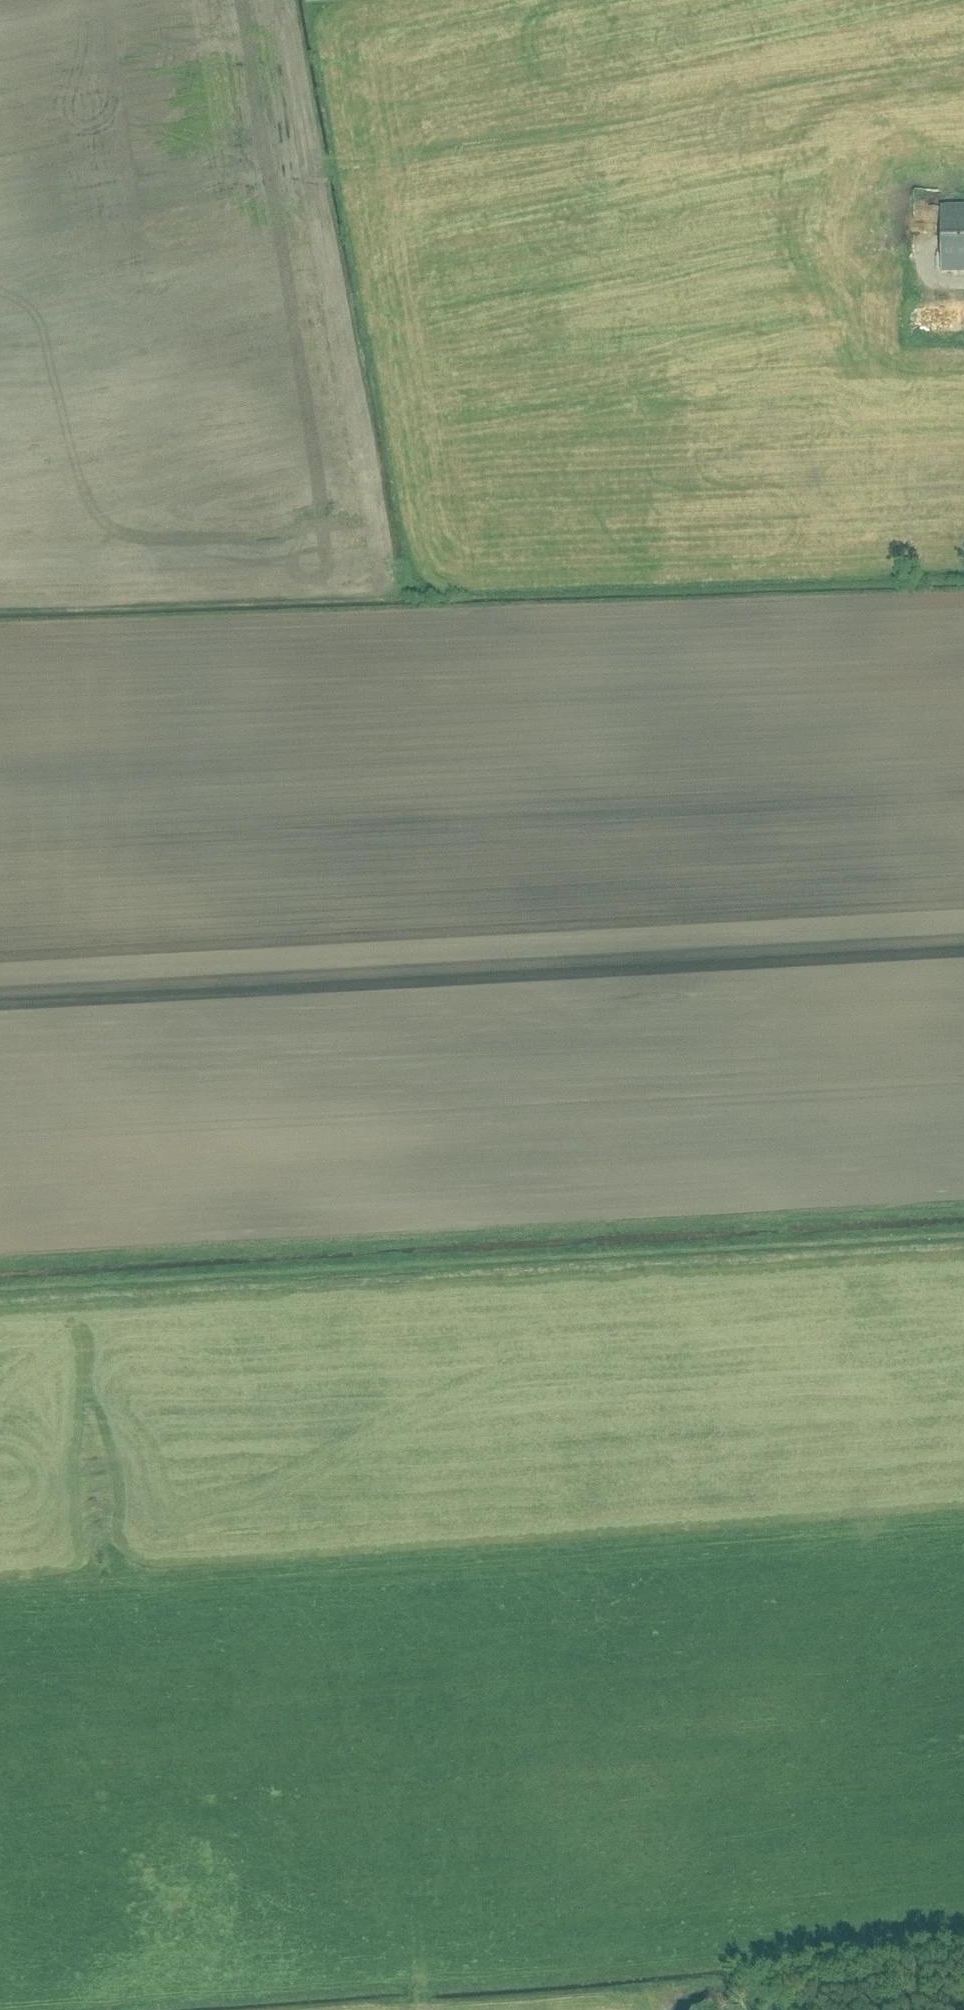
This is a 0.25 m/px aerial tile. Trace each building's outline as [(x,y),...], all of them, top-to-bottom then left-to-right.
[(941,209),(941,273),(963,273),(963,209),(941,209)]
